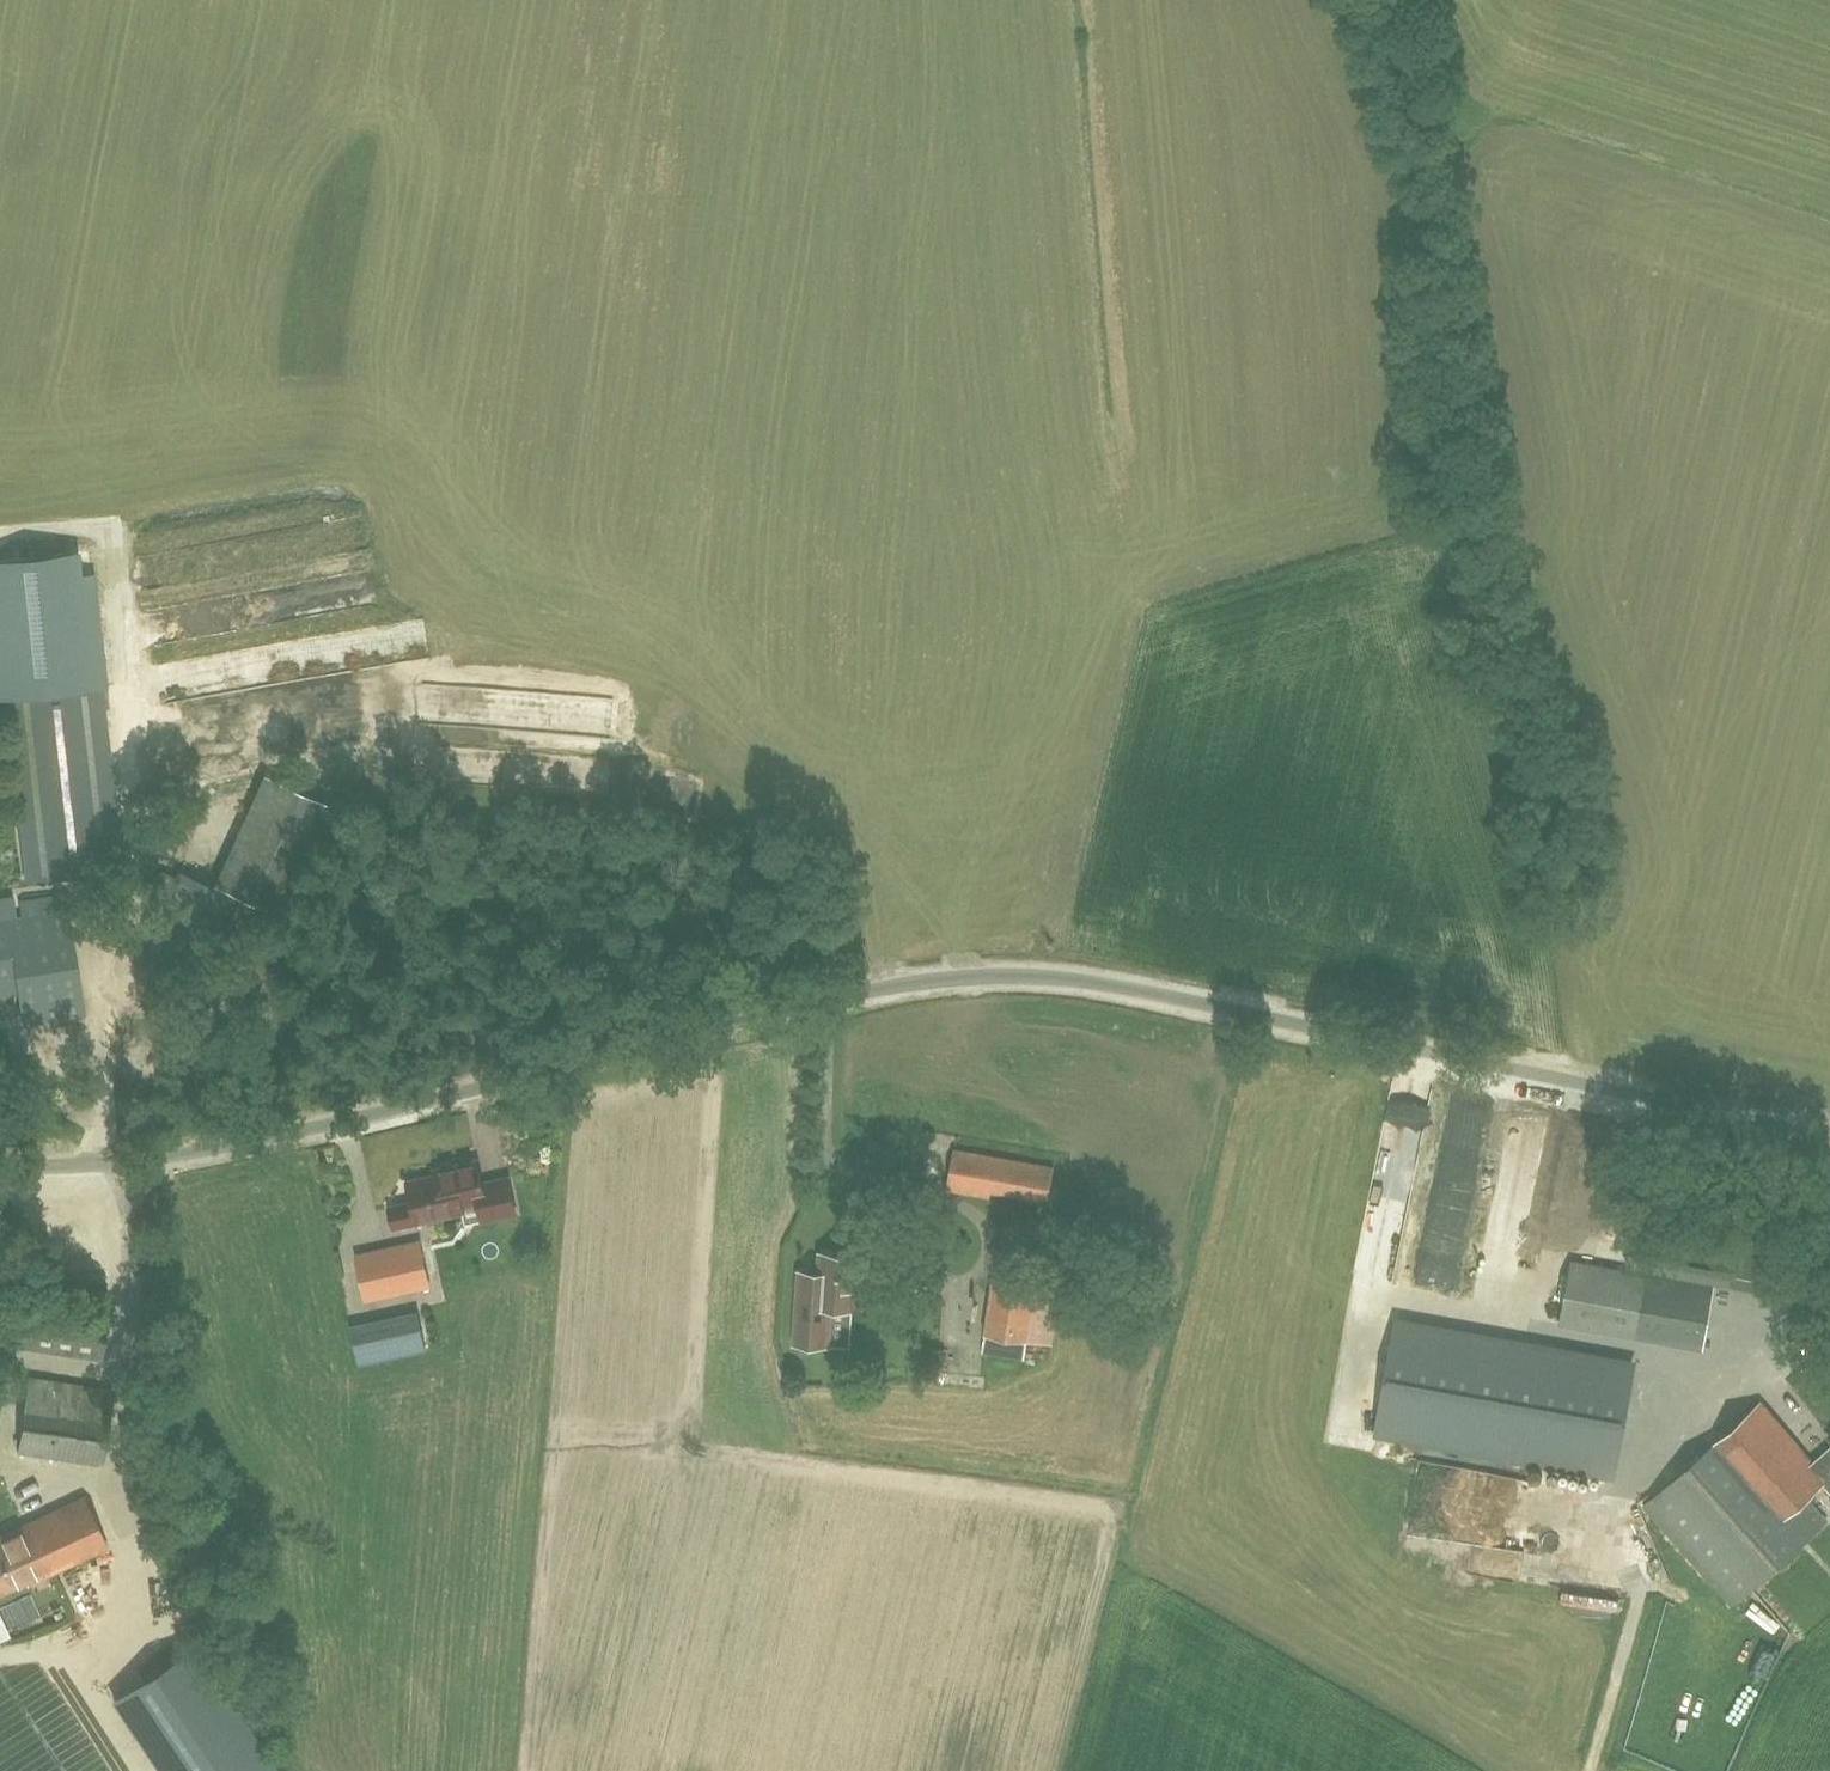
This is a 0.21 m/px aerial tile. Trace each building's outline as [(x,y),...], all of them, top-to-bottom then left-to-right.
[(101,685),(104,684),(91,573),(78,575),(76,551),(0,559),(0,696),(6,695),(26,880),(124,869),(119,832),(118,832),(101,685)] [(308,735),(303,708),(241,719),(246,746),(308,735)] [(263,951),(279,915),(283,917),(333,806),(266,775),(215,886),(239,897),(223,933),(263,951)] [(193,975),(229,894),(179,871),(143,953),(193,975)] [(19,994),(24,1025),(84,1016),(67,910),(59,912),(56,896),(19,902),(22,918),(0,921),(0,997),(19,994)] [(1456,1293),(1487,1107),(1490,1107),(1492,1096),(1452,1090),(1419,1286),(1456,1293)] [(1380,1127),(1369,1186),(1407,1194),(1418,1134),(1380,1127)] [(947,1188),(990,1196),(991,1191),(1047,1201),(1053,1168),(954,1150),(947,1188)] [(483,1191),(476,1161),(434,1171),(435,1176),(406,1183),(411,1204),(388,1209),(392,1227),(463,1211),(461,1205),(483,1201),(487,1218),(515,1212),(509,1185),(483,1191)] [(1731,1284),(1793,1296),(1799,1268),(1736,1256),(1736,1254),(1632,1235),(1627,1264),(1732,1283),(1731,1284)] [(365,1300),(430,1286),(420,1241),(355,1256),(365,1300)] [(820,1253),(819,1271),(800,1270),(799,1282),(794,1343),(826,1345),(826,1344),(829,1307),(854,1308),(855,1308),(859,1256),(820,1253)] [(1699,1349),(1710,1288),(1571,1262),(1559,1323),(1638,1338),(1699,1349)] [(992,1276),(983,1335),(1028,1341),(1051,1345),(1062,1287),(992,1276)] [(10,1299),(3,1342),(102,1357),(108,1313),(10,1299)] [(425,1349),(417,1313),(350,1328),(359,1364),(425,1349)] [(1612,1474),(1632,1364),(1452,1332),(1397,1322),(1377,1432),(1418,1439),(1612,1474)] [(114,1392),(29,1379),(17,1454),(102,1467),(114,1392)] [(1644,1505),(1732,1604),(1826,1521),(1807,1499),(1824,1483),(1829,1490),(1829,1446),(1813,1461),(1760,1402),(1644,1505)] [(29,1583),(107,1547),(83,1497),(3,1535),(5,1539),(0,1541),(0,1592),(26,1580),(27,1584),(29,1583)] [(1557,1589),(1556,1601),(1617,1606),(1618,1594),(1557,1589)] [(163,1770),(279,1770),(195,1643),(114,1696),(163,1770)]
